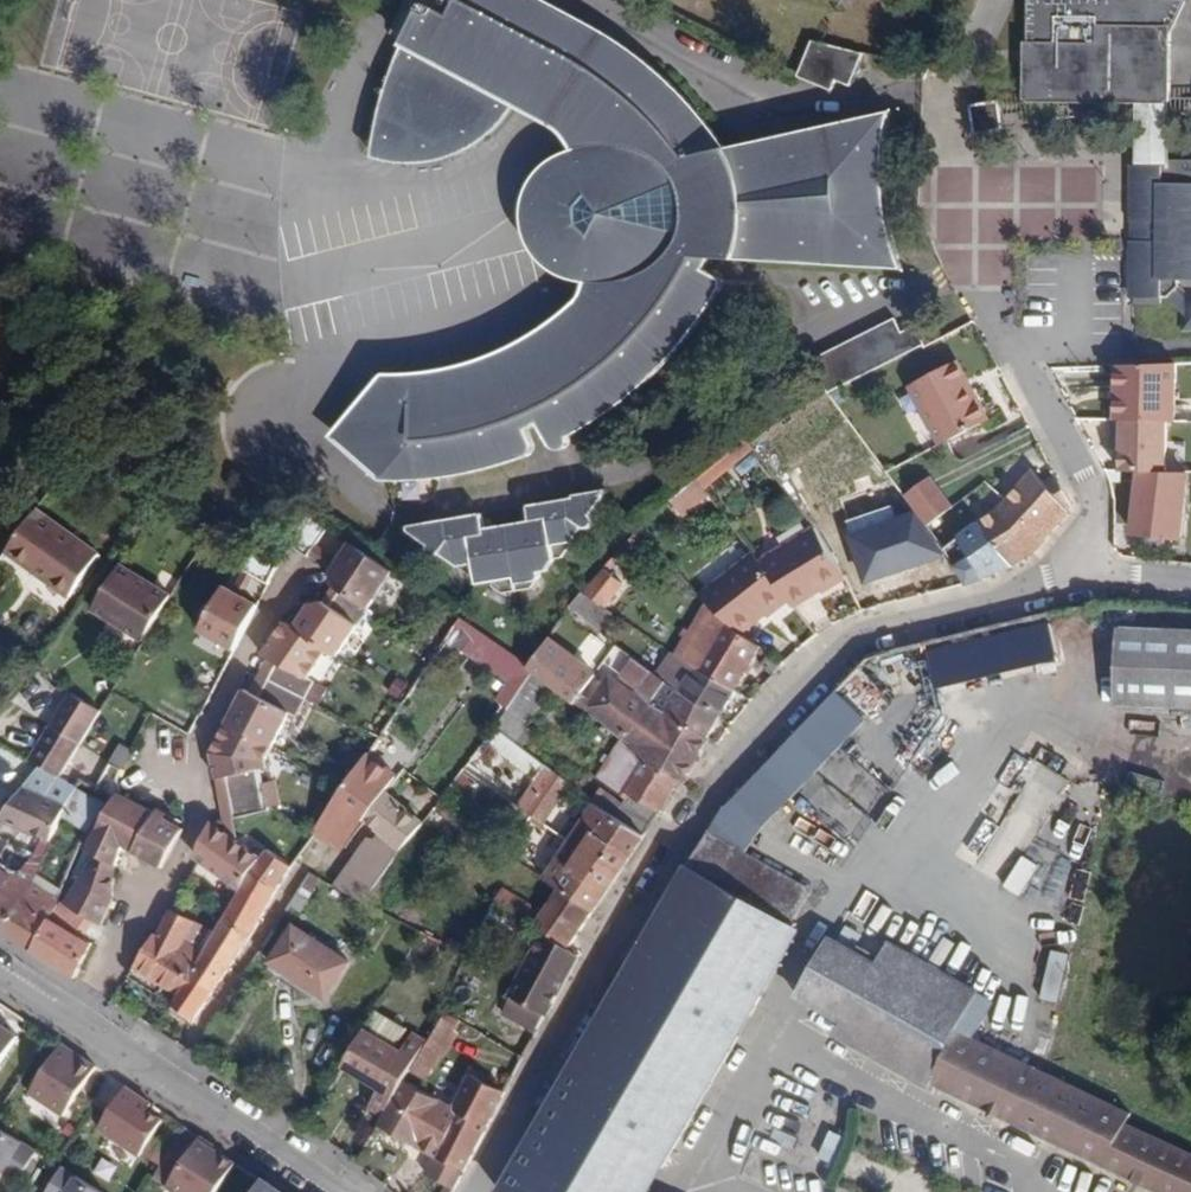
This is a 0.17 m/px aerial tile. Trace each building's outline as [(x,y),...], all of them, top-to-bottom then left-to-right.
[(369,159),(389,166),(418,167),(440,164),(465,154),(486,140),(500,127),(512,111),(548,130),(556,135),(570,153),(562,156),(548,164),(535,177),(525,195),(520,213),(521,232),(527,251),(538,266),(555,279),(571,285),(583,286),(577,300),(562,314),(532,337),(493,356),(459,369),(424,375),(381,377),(326,438),(378,487),(424,485),(465,479),(496,472),(528,461),(531,458),(532,453),(532,448),(525,435),(536,430),(549,452),(554,455),(562,455),(566,452),(569,447),(569,442),(595,426),(627,405),(657,378),(691,340),(711,309),(723,290),(723,285),(720,281),(705,273),(708,265),(905,274),(895,248),(887,214),(885,178),(886,146),(891,114),(726,149),(703,120),(679,92),(649,64),(602,32),(541,0),(439,0),(454,6),(446,21),(418,9),(386,82),(369,159)] [(1171,85),(1171,35),(1172,4),(1174,0),(1028,0),(1027,42),(1024,42),(1023,84),(1037,84),(1037,90),(1157,91),(1157,85),(1171,85)] [(1171,35),(1187,0),(1174,0),(1172,4),(1171,35)] [(851,85),(864,52),(813,39),(798,76),(833,90),(837,80),(851,85)] [(1027,100),(1027,103),(1153,103),(1167,104),(1167,101),(1170,101),(1171,91),(1171,85),(1157,85),(1157,91),(1037,90),(1037,84),(1023,84),(1023,90),(1023,100),(1027,100)] [(974,135),(1004,130),(999,100),(970,105),(974,135)] [(1133,222),(1136,222),(1136,242),(1132,242),(1132,298),(1136,298),(1136,304),(1162,303),(1162,297),(1174,297),(1184,312),(1184,329),(1190,329),(1190,295),(1189,295),(1180,285),(1180,279),(1190,279),(1190,165),(1170,163),(1170,160),(1153,160),(1136,160),(1136,166),(1133,166),(1133,222)] [(913,347),(897,316),(815,358),(831,389),(913,347)] [(958,361),(910,386),(940,443),(988,417),(958,361)] [(1168,422),(1176,422),(1176,363),(1138,364),(1117,365),(1117,421),(1168,422)] [(1117,421),(1115,421),(1114,438),(1123,438),(1123,446),(1122,471),(1168,472),(1168,422),(1117,421)] [(697,481),(703,488),(754,446),(747,438),(697,481)] [(938,457),(911,469),(926,501),(953,489),(938,457)] [(995,510),(979,521),(1014,566),(1037,553),(1075,507),(1059,479),(1058,480),(1049,486),(1031,467),(1015,485),(1002,506),(995,510)] [(703,500),(709,496),(703,488),(697,481),(691,485),(703,500)] [(684,517),(703,500),(691,485),(672,501),(684,517)] [(479,522),(477,507),(401,518),(402,524),(423,539),(421,544),(424,549),(430,550),(435,547),(464,568),(469,568),(470,578),(486,576),(486,580),(497,588),(526,583),(535,571),(534,568),(540,567),(549,554),(556,553),(579,523),(584,525),(588,523),(590,516),(588,511),(601,493),(600,486),(568,491),(569,493),(523,500),(525,515),(479,522)] [(1187,496),(1136,491),(1132,532),(1152,534),(1151,542),(1166,544),(1167,536),(1182,538),(1187,496)] [(101,553),(37,508),(5,552),(70,597),(101,553)] [(330,526),(309,512),(291,543),(310,556),(317,545),(330,526)] [(914,566),(898,519),(851,536),(867,581),(914,566)] [(761,562),(795,607),(845,574),(812,520),(761,562)] [(1014,566),(979,521),(960,535),(986,577),(1014,566)] [(342,590),(369,608),(395,570),(353,542),(340,560),(332,571),(335,585),(342,590)] [(340,560),(317,545),(310,556),(332,571),(340,560)] [(278,566),(248,547),(238,564),(249,570),(259,577),(270,582),(278,566)] [(740,633),(788,598),(761,562),(754,554),(706,589),(740,633)] [(174,593),(125,562),(98,607),(147,637),(174,593)] [(584,592),(607,607),(624,583),(606,567),(585,590),(584,592)] [(247,599),(259,577),(249,570),(236,593),(247,599)] [(332,605),(342,590),(335,585),(324,600),(332,605)] [(236,593),(225,587),(201,629),(236,649),(258,605),(247,599),(236,593)] [(369,608),(342,590),(332,605),(324,600),(310,603),(294,628),(329,651),(337,657),(359,624),(365,629),(373,618),(375,612),(369,608)] [(614,612),(607,607),(584,592),(573,606),(603,630),(614,612)] [(703,660),(724,623),(714,614),(701,635),(697,633),(691,643),(694,646),(690,653),(703,660)] [(1051,618),(923,642),(932,687),(1060,663),(1051,618)] [(327,687),(311,678),(329,651),(294,628),(285,622),(264,653),(270,657),(279,661),(269,680),(306,699),(317,704),(327,687)] [(687,659),(735,690),(760,646),(759,644),(740,633),(724,623),(703,660),(690,653),(687,659)] [(1190,710),(1190,630),(1119,626),(1114,706),(1190,710)] [(531,664),(499,642),(487,659),(515,678),(525,685),(534,671),(529,667),(531,664)] [(529,667),(534,671),(560,691),(568,697),(585,676),(546,644),(531,664),(529,667)] [(647,756),(680,778),(683,780),(708,736),(653,704),(667,683),(657,674),(619,644),(606,661),(618,670),(588,707),(648,754),(647,756)] [(672,649),(657,674),(667,683),(721,715),(735,690),(687,659),(672,649)] [(260,675),(269,680),(279,661),(270,657),(260,675)] [(710,832),(743,850),(752,836),(889,690),(862,665),(724,808),(710,832)] [(534,671),(525,685),(518,695),(497,726),(517,741),(544,704),(548,707),(560,691),(534,671)] [(269,680),(260,675),(251,691),(261,696),(269,680)] [(575,702),(591,681),(585,676),(568,697),(575,702)] [(508,688),(518,695),(525,685),(515,678),(508,688)] [(246,688),(229,723),(275,746),(292,712),(299,715),(306,699),(269,680),(261,696),(251,691),(246,688)] [(414,689),(405,683),(396,696),(405,703),(414,689)] [(721,715),(667,683),(653,704),(708,736),(721,715)] [(78,690),(31,760),(41,766),(58,775),(61,777),(65,770),(82,744),(83,742),(104,707),(78,690)] [(268,760),(275,746),(229,723),(214,752),(219,780),(228,777),(233,797),(266,790),(263,769),(269,767),(268,760)] [(644,833),(680,778),(647,756),(631,746),(623,740),(599,777),(605,782),(593,800),(598,803),(644,833)] [(83,742),(82,744),(65,770),(107,795),(124,766),(83,742)] [(1023,844),(1066,782),(1041,764),(997,826),(1023,844)] [(43,795),(58,775),(41,766),(25,787),(43,795)] [(524,793),(552,812),(570,786),(542,767),(524,793)] [(465,773),(440,807),(454,817),(479,783),(465,773)] [(219,780),(223,799),(233,797),(228,777),(219,780)] [(64,816),(68,807),(43,795),(25,787),(7,811),(2,818),(52,841),(64,816)] [(68,807),(64,816),(88,831),(105,804),(79,788),(68,807)] [(270,810),(266,790),(233,797),(237,817),(270,810)] [(87,849),(93,852),(117,865),(124,845),(134,851),(156,812),(136,801),(122,793),(120,792),(115,800),(87,849)] [(385,793),(366,819),(374,824),(392,799),(385,793)] [(233,797),(223,799),(227,820),(231,835),(242,844),(237,817),(233,797)] [(424,821),(392,799),(374,824),(385,832),(379,840),(370,839),(335,886),(363,901),(424,821)] [(361,816),(338,800),(318,829),(341,844),(361,816)] [(618,873),(644,833),(598,803),(572,842),(618,873)] [(185,829),(156,812),(134,851),(164,867),(185,829)] [(200,859),(242,890),(262,858),(242,844),(231,835),(218,826),(213,822),(197,856),(200,859)] [(743,850),(710,832),(690,866),(792,924),(814,889),(743,850)] [(561,888),(593,910),(618,873),(572,842),(547,878),(561,888)] [(192,973),(180,994),(173,1004),(195,1018),(227,976),(255,934),(292,865),(268,848),(262,858),(242,890),(230,910),(205,951),(192,973)] [(113,901),(117,865),(93,852),(67,904),(95,921),(102,926),(113,901)] [(1019,896),(1037,865),(1021,856),(1003,887),(1019,896)] [(690,866),(499,1191),(502,1191),(652,1191),(803,930),(792,924),(690,866)] [(33,882),(17,872),(5,888),(0,885),(0,929),(3,931),(33,882)] [(33,882),(58,898),(63,889),(37,873),(33,882)] [(323,879),(311,873),(291,904),(302,911),(323,879)] [(33,882),(3,931),(33,950),(51,918),(58,898),(33,882)] [(498,898),(510,906),(532,920),(536,923),(545,911),(504,887),(498,898)] [(546,931),(568,948),(593,910),(561,888),(545,911),(536,923),(546,931)] [(501,919),(510,906),(498,898),(490,913),(501,919)] [(67,904),(58,899),(51,918),(84,937),(95,921),(67,904)] [(166,985),(180,994),(192,973),(205,951),(187,940),(195,923),(174,910),(170,909),(158,935),(156,934),(130,975),(160,994),(166,985)] [(84,937),(51,918),(33,950),(77,978),(95,944),(84,937)] [(352,962),(295,925),(272,963),(327,998),(352,962)] [(568,948),(546,931),(512,995),(514,997),(544,1014),(547,1015),(578,956),(568,948)] [(1129,1122),(1134,1111),(975,1036),(958,1028),(978,992),(979,990),(890,941),(878,962),(831,936),(795,997),(842,1023),(836,1034),(928,1087),(932,1083),(1158,1191),(1190,1191),(1190,1151),(1129,1122)] [(1056,1002),(1067,954),(1049,950),(1039,999),(1056,1002)] [(995,1002),(978,992),(958,1028),(975,1036),(995,1002)] [(503,1015),(535,1032),(544,1014),(514,997),(503,1015)] [(367,1028),(397,1047),(404,1034),(373,1017),(367,1028)] [(18,1038),(0,1026),(0,1064),(18,1038)] [(385,1114),(405,1081),(420,1055),(427,1041),(416,1034),(404,1051),(397,1047),(367,1028),(346,1065),(382,1088),(372,1106),(385,1114)] [(451,1039),(439,1031),(414,1069),(427,1078),(451,1039)] [(62,1117),(95,1068),(61,1045),(28,1095),(62,1117)] [(431,1151),(437,1154),(464,1169),(506,1092),(470,1075),(454,1106),(431,1151)] [(380,1123),(431,1151),(454,1106),(405,1081),(385,1114),(380,1123)] [(98,1129),(139,1157),(162,1121),(147,1110),(151,1105),(139,1097),(125,1088),(98,1129)] [(4,1172),(19,1181),(37,1152),(0,1129),(0,1178),(4,1172)] [(200,1137),(187,1129),(153,1179),(167,1188),(200,1137)] [(832,1161),(842,1137),(829,1132),(819,1156),(832,1161)] [(200,1137),(167,1188),(173,1191),(218,1191),(235,1164),(214,1150),(215,1148),(200,1137)] [(464,1169),(437,1154),(427,1173),(447,1183),(454,1187),(464,1169)] [(62,1168),(47,1191),(101,1191),(62,1168)] [(264,1182),(257,1191),(279,1191),(264,1182)] [(454,1187),(447,1183),(442,1191),(452,1191),(454,1187)]
